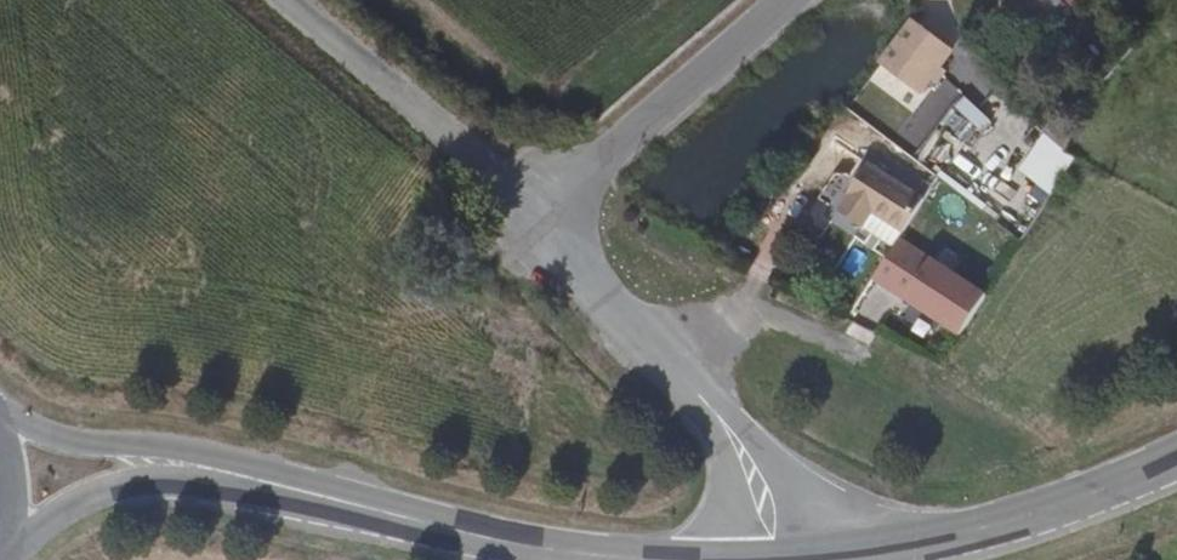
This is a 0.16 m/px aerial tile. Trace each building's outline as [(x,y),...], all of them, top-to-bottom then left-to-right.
[(1037,0),(998,0),(1043,48),(1065,29),(1037,0)] [(943,54),(914,35),(897,57),(884,74),(923,100),(951,60),(943,54)] [(1072,66),(1080,74),(1086,66),(1078,59),(1074,63),(1072,66)] [(864,232),(895,250),(915,216),(854,181),(835,214),(837,216),(829,229),(855,246),(864,232)] [(1019,234),(1032,215),(995,190),(982,209),(1019,234)] [(989,300),(902,241),(873,284),(960,342),(989,300)]
